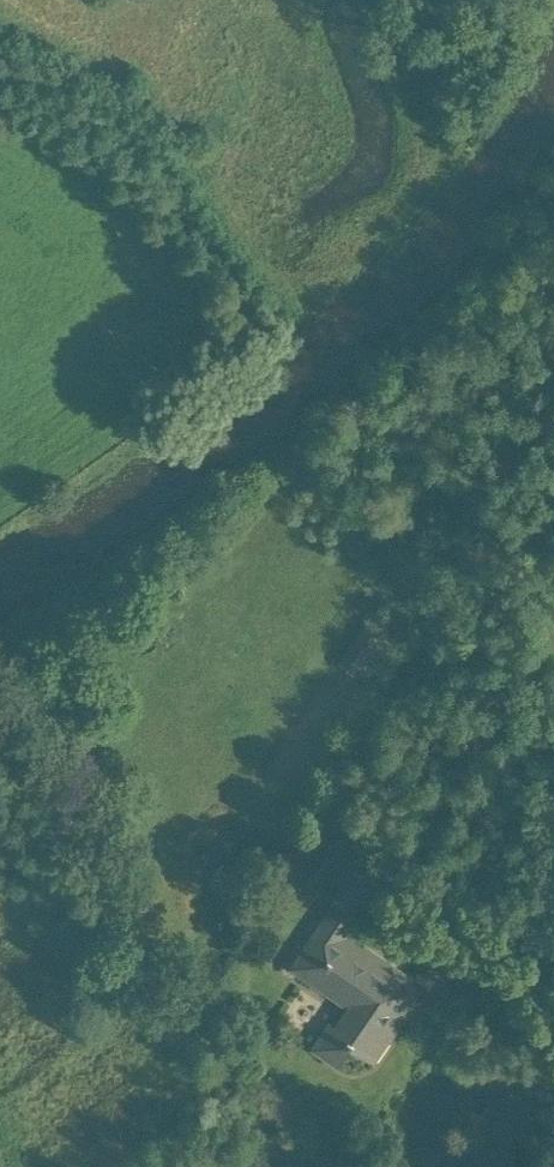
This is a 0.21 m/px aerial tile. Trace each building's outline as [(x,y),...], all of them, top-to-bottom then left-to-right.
[(338,899),(308,943),(292,966),(353,1008),(336,1033),(377,1062),(394,1037),(383,1030),(397,1009),(401,1012),(417,989),(399,977),(403,972),(392,964),(386,973),(375,965),(378,961),(348,941),(402,864),(348,826),(310,880),(338,899)]
